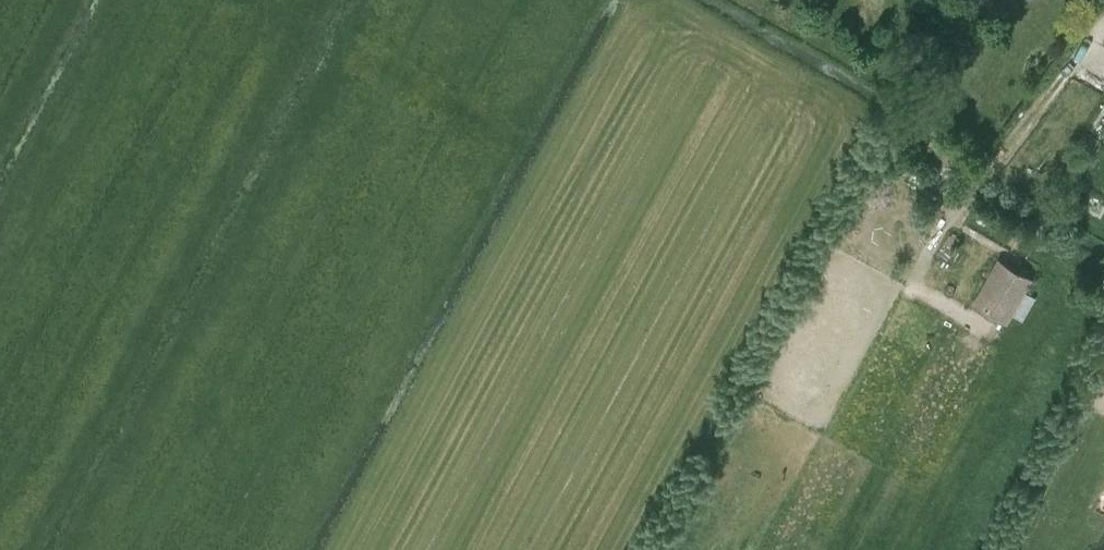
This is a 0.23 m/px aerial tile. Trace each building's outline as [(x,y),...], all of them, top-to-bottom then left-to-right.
[(1006,323),(1031,277),(997,259),(972,305),(1006,323)]
